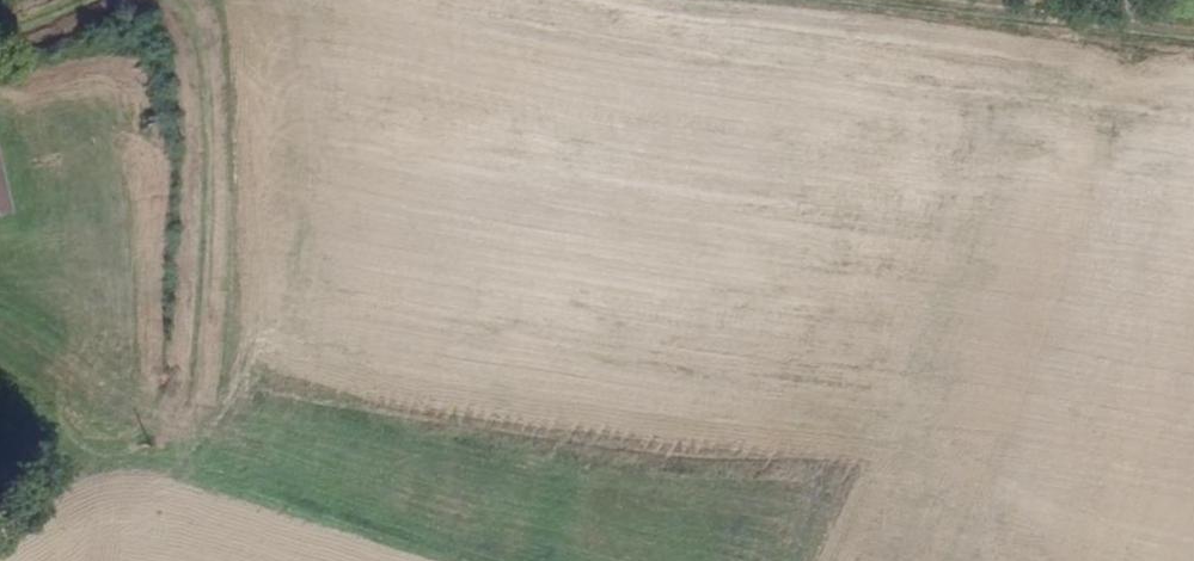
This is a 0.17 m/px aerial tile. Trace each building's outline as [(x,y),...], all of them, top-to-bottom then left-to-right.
[(0,165),(0,217),(11,215),(0,165)]
